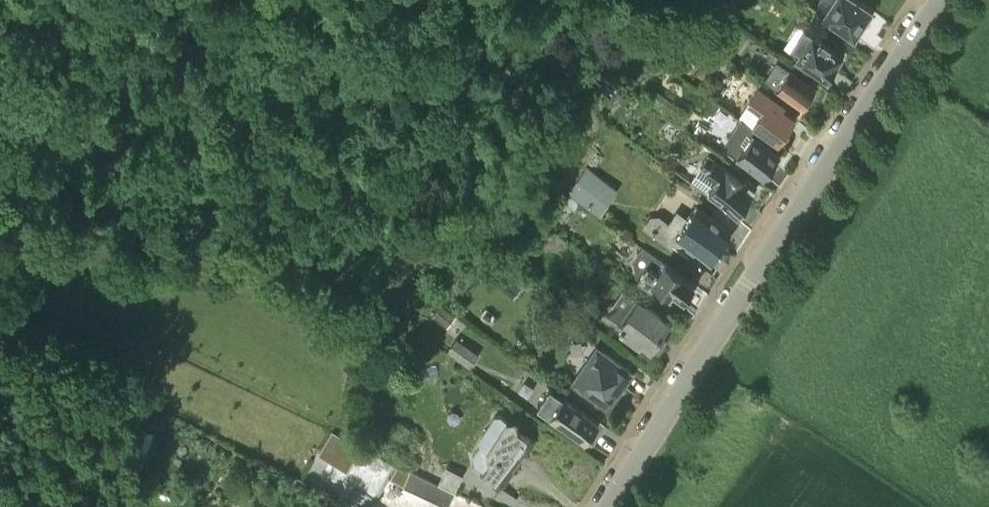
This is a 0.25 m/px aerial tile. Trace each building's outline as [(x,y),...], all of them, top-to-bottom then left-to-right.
[(821,14),(853,34),(855,35),(872,46),(880,34),(877,31),(885,17),(870,7),(859,0),(829,0),(821,14)] [(682,28),(697,39),(704,30),(690,19),(682,28)] [(799,23),(783,48),(794,55),(826,76),(827,80),(844,91),(852,79),(835,67),(834,63),(841,52),(829,44),(831,42),(819,34),(818,35),(803,25),(799,23)] [(688,49),(696,39),(684,30),(676,40),(688,49)] [(805,106),(810,99),(807,97),(814,87),(776,61),(763,80),(775,88),(774,89),(801,107),(802,105),(805,106)] [(601,69),(592,82),(600,88),(602,90),(604,87),(611,77),(601,69)] [(752,122),(778,140),(799,155),(810,140),(804,136),(810,129),(793,117),(781,109),(785,104),(758,85),(747,102),(760,111),(752,122)] [(642,94),(652,102),(656,97),(646,89),(642,94)] [(674,102),(666,112),(677,121),(685,111),(674,102)] [(790,169),(789,169),(774,158),(780,148),(740,119),(724,142),(729,145),(727,147),(764,172),(767,174),(766,175),(780,184),(790,169)] [(745,199),(754,186),(743,179),(744,177),(707,153),(691,178),(738,210),(735,214),(753,226),(763,211),(745,199)] [(587,167),(569,192),(590,207),(608,181),(587,167)] [(578,201),(569,194),(564,201),(574,208),(578,201)] [(651,216),(644,226),(669,245),(677,235),(679,236),(710,257),(724,237),(738,248),(752,227),(724,208),(716,219),(696,204),(688,216),(676,234),(651,216)] [(647,263),(638,278),(652,287),(654,285),(670,296),(673,291),(683,297),(681,301),(696,311),(709,290),(695,281),(666,262),(660,272),(647,263)] [(500,267),(490,280),(501,288),(510,275),(500,267)] [(657,350),(665,337),(659,333),(668,319),(637,298),(618,326),(620,328),(617,332),(639,347),(644,341),(657,350)] [(441,305),(433,316),(446,326),(454,315),(441,305)] [(479,353),(458,337),(448,351),(470,366),(479,353)] [(587,361),(572,383),(581,389),(596,399),(595,401),(607,409),(618,393),(615,391),(620,384),(622,386),(632,371),(601,350),(597,347),(587,361)] [(551,387),(538,405),(550,413),(550,414),(586,438),(593,443),(607,424),(599,419),(564,394),(551,387)] [(580,388),(574,397),(590,408),(595,401),(596,399),(580,388)] [(482,446),(476,454),(477,464),(485,469),(484,470),(500,481),(504,485),(511,475),(511,466),(512,465),(521,452),(530,449),(536,440),(532,436),(519,427),(517,418),(508,419),(502,415),(495,417),(490,424),(491,430),(485,431),(480,438),(481,445),(482,446)] [(339,435),(326,458),(346,470),(359,447),(339,435)] [(133,450),(145,457),(152,445),(139,438),(133,450)] [(125,466),(131,468),(134,455),(128,454),(125,466)] [(446,505),(453,490),(409,469),(402,484),(446,505)]
